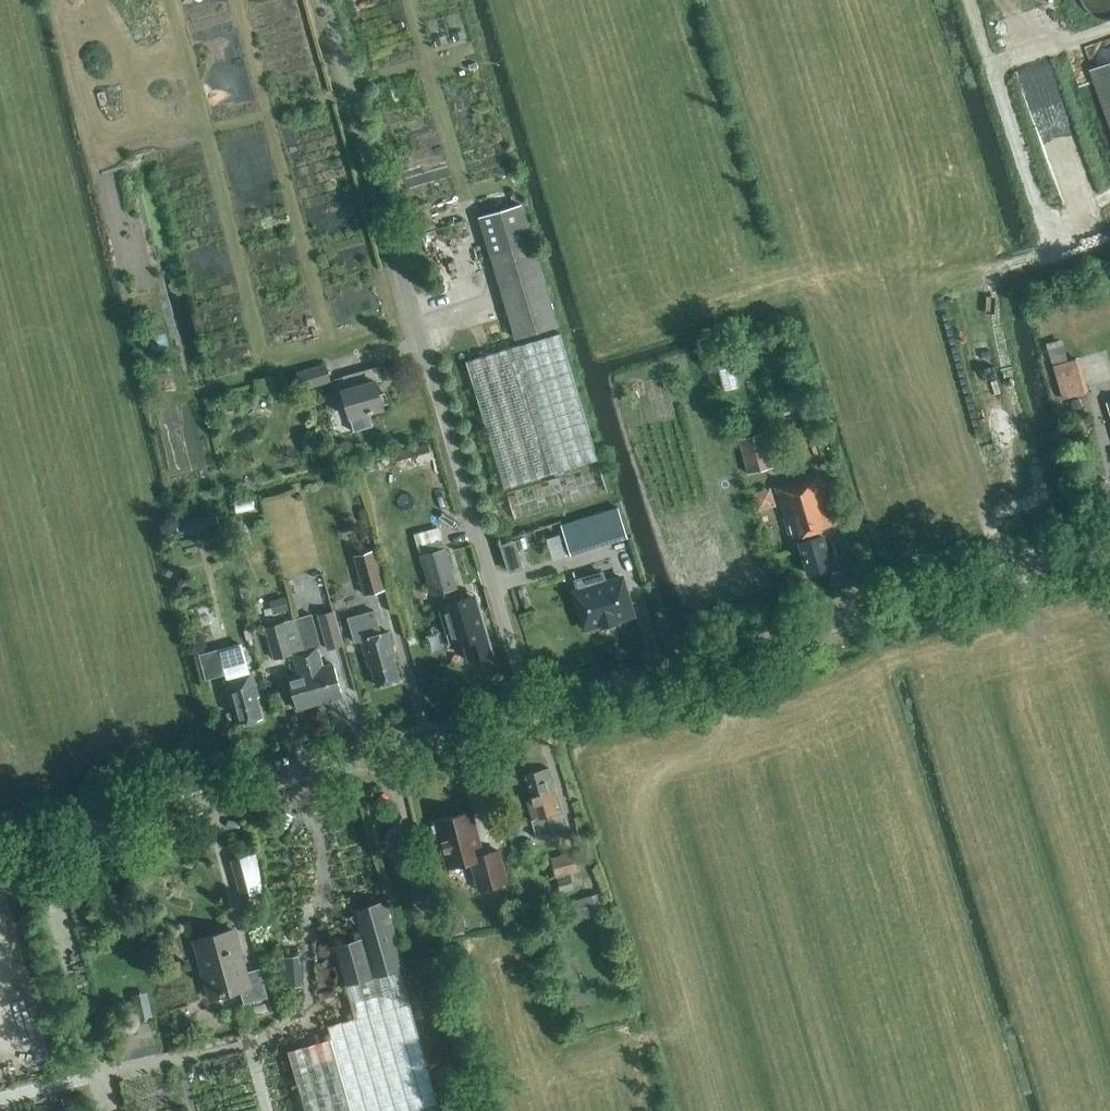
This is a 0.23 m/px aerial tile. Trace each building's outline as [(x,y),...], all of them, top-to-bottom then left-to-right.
[(1075,12),(1085,21),(1098,26),(1109,25),(1109,0),(1070,0),(1075,12)] [(1089,70),(1109,129),(1109,62),(1089,70)] [(515,338),(557,326),(520,205),(479,218),(515,338)] [(504,488),(598,459),(560,333),(466,362),(504,488)] [(1068,362),(1062,339),(1047,344),(1062,399),(1088,391),(1078,358),(1068,362)] [(300,390),(330,381),(326,365),(296,374),(300,390)] [(353,432),(373,426),(369,412),(383,408),(375,382),(381,380),(378,367),(343,377),(347,389),(341,391),(353,432)] [(1074,411),(1082,409),(1079,399),(1072,401),(1074,411)] [(806,440),(818,437),(812,419),(801,422),(806,440)] [(748,473),(774,466),(765,433),(739,440),(748,473)] [(402,465),(436,456),(432,441),(398,450),(402,465)] [(511,487),(515,508),(610,492),(606,471),(511,487)] [(831,568),(820,530),(833,526),(818,475),(775,487),(790,539),(797,537),(808,574),(831,568)] [(621,503),(564,521),(573,550),(630,532),(621,503)] [(181,536),(209,529),(208,524),(216,523),(215,515),(177,524),(181,536)] [(542,571),(568,563),(561,540),(550,543),(552,549),(537,553),(542,571)] [(430,597),(458,589),(447,547),(419,555),(424,574),(416,576),(422,598),(430,595),(430,597)] [(364,596),(386,590),(375,550),(353,556),(364,596)] [(582,590),(577,592),(587,626),(605,621),(606,625),(620,621),(619,617),(635,612),(625,577),(608,583),(605,572),(578,580),(582,590)] [(289,611),(285,597),(269,602),(273,615),(289,611)] [(472,597),(438,606),(450,647),(463,644),(468,661),(493,654),(481,612),(476,614),(472,597)] [(327,651),(344,646),(334,610),(318,615),(327,651)] [(381,634),(374,611),(348,618),(355,643),(361,641),(368,666),(371,665),(377,686),(398,680),(392,659),(396,658),(388,632),(381,634)] [(295,619),(319,703),(342,696),(333,665),(323,668),(318,648),(320,647),(311,615),(295,619)] [(296,709),(319,703),(295,619),(265,628),(274,659),(291,654),(297,675),(287,678),(296,709)] [(248,673),(242,652),(240,645),(218,650),(225,679),(224,679),(231,705),(234,704),(240,725),(261,719),(255,698),(258,697),(252,672),(248,673)] [(566,834),(563,825),(548,769),(525,775),(532,798),(526,799),(537,838),(552,833),(553,838),(566,834)] [(440,841),(447,868),(471,862),(479,890),(507,883),(498,851),(482,855),(471,813),(435,822),(436,825),(432,827),(436,842),(440,841)] [(557,877),(578,871),(573,853),(551,859),(557,877)] [(571,876),(557,880),(561,894),(574,890),(571,876)] [(607,926),(603,915),(605,915),(599,894),(574,901),(580,920),(595,916),(604,945),(613,942),(608,926),(607,926)] [(400,969),(406,968),(386,902),(352,912),(353,915),(350,918),(360,928),(363,939),(336,947),(356,1019),(328,1027),(332,1039),(288,1051),(305,1110),(440,1110),(400,969)] [(465,932),(462,916),(446,919),(449,935),(465,932)] [(244,972),(233,930),(195,941),(211,1000),(240,992),(243,1004),(267,998),(259,968),(244,972)] [(303,954),(284,955),(285,984),(304,983),(303,954)] [(144,1018),(157,1017),(154,990),(142,992),(144,1018)] [(161,1052),(153,1020),(113,1030),(120,1062),(161,1052)]
